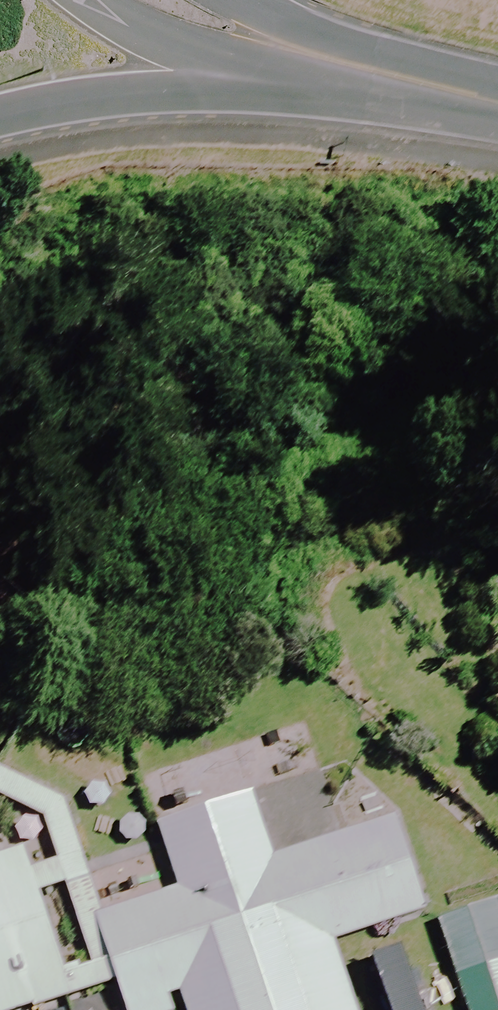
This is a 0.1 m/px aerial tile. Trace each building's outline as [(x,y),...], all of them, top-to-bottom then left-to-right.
[(83,735),(59,766),(102,800),(126,770),(83,735)] [(28,797),(42,840),(12,849),(20,875),(51,865),(76,947),(45,957),(49,971),(105,954),(87,893),(59,786),(0,757),(0,784),(28,797)] [(87,893),(105,954),(107,959),(122,1007),(160,996),(165,1009),(345,1009),(318,922),(403,892),(368,792),(251,829),(229,774),(136,805),(158,871),(87,893)] [(49,971),(45,957),(20,875),(12,849),(3,823),(0,824),(0,986),(49,971)] [(439,919),(458,980),(474,975),(485,1009),(497,1009),(497,900),(439,919)]
